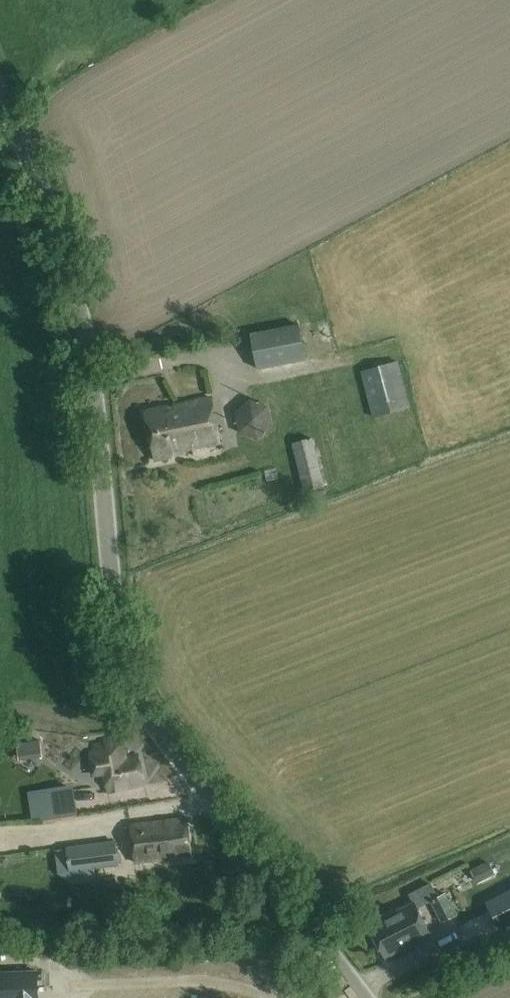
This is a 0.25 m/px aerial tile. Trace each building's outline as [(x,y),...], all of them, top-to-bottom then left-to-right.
[(299,326),(252,334),(258,369),(305,361),(299,326)] [(361,372),(374,419),(412,409),(399,361),(361,372)] [(257,395),(232,402),(243,437),(268,429),(257,395)] [(221,441),(212,398),(147,411),(157,459),(174,456),(173,451),(221,441)] [(325,486),(313,439),(292,444),(305,491),(325,486)] [(90,753),(94,776),(106,774),(109,791),(145,784),(139,755),(127,758),(124,740),(92,746),(93,752),(90,753)] [(75,788),(29,795),(34,823),(79,815),(75,788)] [(187,817),(131,824),(136,862),(192,854),(187,817)] [(116,841),(67,847),(67,849),(54,851),(57,874),(72,872),(74,885),(96,882),(95,869),(120,866),(116,841)] [(458,915),(446,892),(431,900),(442,923),(458,915)] [(433,935),(416,901),(370,925),(387,958),(433,935)] [(0,973),(0,997),(39,997),(38,971),(0,973)]
